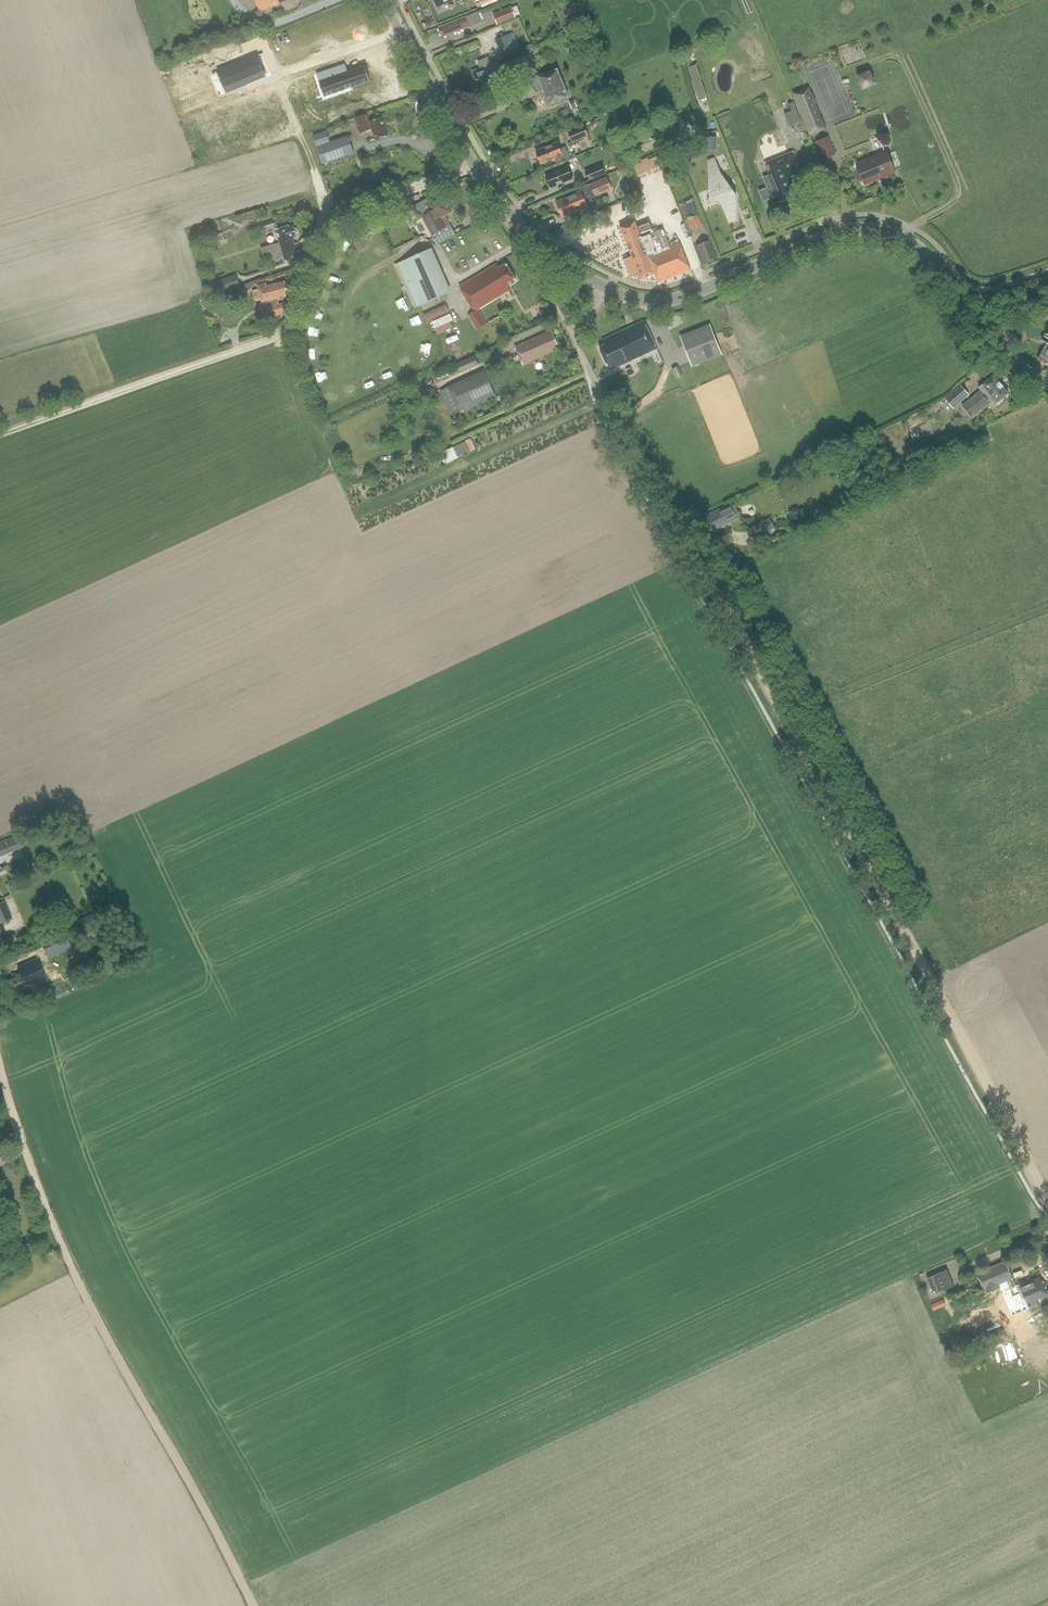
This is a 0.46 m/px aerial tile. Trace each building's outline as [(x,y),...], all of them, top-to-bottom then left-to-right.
[(261,11),(287,0),(257,0),(261,11)] [(512,6),(494,14),(498,25),(516,17),(512,6)] [(463,28),(472,25),(482,21),(478,12),(442,26),(446,36),(456,31),(458,32),(462,31),(463,28)] [(578,20),(570,24),(572,30),(580,26),(578,20)] [(521,48),(514,32),(496,40),(503,56),(521,48)] [(532,52),(508,62),(516,81),(537,72),(534,64),(536,63),(532,52)] [(219,72),(226,90),(264,75),(256,56),(219,72)] [(494,83),(507,78),(499,60),(475,70),(481,85),(483,84),(484,87),(488,86),(489,89),(495,86),(494,83)] [(701,63),(692,65),(702,97),(711,95),(701,63)] [(345,64),(317,73),(325,98),(371,82),(365,66),(348,71),(345,64)] [(552,104),(570,96),(559,68),(536,78),(540,89),(545,87),(552,104)] [(875,69),(862,75),(868,88),(881,82),(875,69)] [(793,93),(810,135),(826,129),(809,87),(793,93)] [(575,99),(570,101),(573,109),(578,107),(575,99)] [(802,121),(794,102),(788,104),(792,112),(786,114),(790,126),(802,121)] [(368,113),(355,118),(361,134),(372,130),(376,140),(389,135),(382,117),(371,121),(368,113)] [(585,124),(569,131),(573,142),(589,135),(585,124)] [(323,164),(354,153),(348,135),(330,141),(327,130),(314,135),(323,164)] [(816,141),(823,159),(836,154),(829,136),(816,141)] [(717,137),(706,138),(706,150),(718,150),(717,137)] [(566,146),(563,148),(561,142),(539,151),(544,163),(557,157),(559,163),(571,157),(566,146)] [(866,183),(894,172),(886,152),(858,164),(866,183)] [(797,155),(769,167),(784,201),(787,199),(790,206),(810,198),(807,191),(812,189),(797,155)] [(661,168),(656,157),(634,166),(639,177),(647,174),(648,176),(654,174),(653,171),(661,168)] [(725,207),(730,222),(738,220),(737,194),(723,173),(717,157),(710,160),(710,191),(725,207)] [(603,164),(586,172),(589,180),(607,173),(603,164)] [(567,166),(546,175),(551,188),(573,179),(567,166)] [(607,176),(591,184),(597,197),(613,189),(607,176)] [(582,192),(557,202),(563,218),(588,207),(582,192)] [(433,234),(446,227),(441,218),(453,211),(443,194),(429,201),(428,198),(412,206),(414,209),(419,219),(423,217),(433,234)] [(686,220),(691,232),(704,227),(698,214),(686,220)] [(639,273),(641,279),(656,273),(659,280),(663,281),(692,271),(680,242),(671,245),(667,237),(664,229),(654,232),(650,221),(639,226),(637,221),(622,226),(633,256),(626,259),(631,273),(632,276),(639,273)] [(285,260),(301,255),(297,242),(294,243),(292,237),(297,235),(297,234),(298,231),(297,228),(295,227),(294,225),(289,227),(288,225),(276,230),(280,243),(276,244),(266,247),(269,254),(270,254),(272,261),(282,257),(279,251),(282,250),(285,260)] [(710,240),(697,245),(704,264),(717,259),(710,240)] [(433,248),(395,264),(414,308),(452,291),(433,248)] [(508,284),(517,279),(507,261),(499,266),(497,263),(459,284),(473,309),(468,312),(477,327),(487,322),(478,306),(510,288),(508,284)] [(226,278),(214,282),(218,295),(230,291),(226,278)] [(261,299),(262,301),(263,305),(270,303),(271,306),(268,307),(271,318),(286,313),(283,302),(280,303),(279,300),(286,298),(285,295),(289,294),(285,282),(267,287),(266,283),(258,286),(258,289),(253,291),(256,300),(261,299)] [(230,292),(223,294),(225,300),(232,298),(230,292)] [(446,303),(424,313),(428,322),(450,312),(446,303)] [(544,317),(547,315),(548,312),(546,309),(543,308),(541,310),(540,313),(541,316),(544,317)] [(611,369),(657,348),(644,320),(603,339),(605,345),(601,347),(611,369)] [(716,323),(685,332),(694,365),(726,355),(716,323)] [(555,345),(558,343),(553,334),(551,335),(548,330),(535,336),(536,338),(532,340),(532,338),(515,346),(524,365),(531,362),(531,360),(556,348),(555,345)] [(458,363),(461,372),(480,364),(476,355),(458,363)] [(679,366),(672,369),(676,379),(684,376),(679,366)] [(497,397),(484,370),(448,387),(460,414),(497,397)] [(993,403),(1008,391),(993,374),(979,386),(981,388),(961,404),(972,417),(991,401),(993,403)] [(970,395),(961,385),(945,398),(954,409),(970,395)] [(471,439),(466,441),(471,452),(476,450),(471,439)] [(715,529),(740,516),(732,502),(708,514),(709,517),(705,519),(710,529),(714,527),(715,529)] [(770,518),(747,529),(751,539),(775,528),(770,518)] [(9,838),(0,842),(0,857),(14,852),(23,848),(18,835),(9,838)] [(13,918),(5,901),(0,903),(0,923),(13,918)] [(9,948),(21,943),(18,934),(6,939),(9,948)] [(43,945),(49,959),(72,948),(66,934),(43,945)] [(37,961),(47,957),(44,951),(35,954),(37,961)] [(10,998),(39,985),(30,967),(19,973),(21,976),(4,984),(10,998)] [(1005,1260),(977,1272),(986,1290),(993,1287),(1007,1281),(1013,1279),(1005,1260)] [(934,1295),(954,1286),(947,1270),(927,1279),(934,1295)] [(1016,1286),(1011,1289),(1021,1313),(1039,1306),(1037,1301),(1047,1296),(1040,1278),(1028,1283),(1028,1282),(1016,1286)] [(947,1297),(931,1304),(934,1312),(950,1305),(947,1297)]
